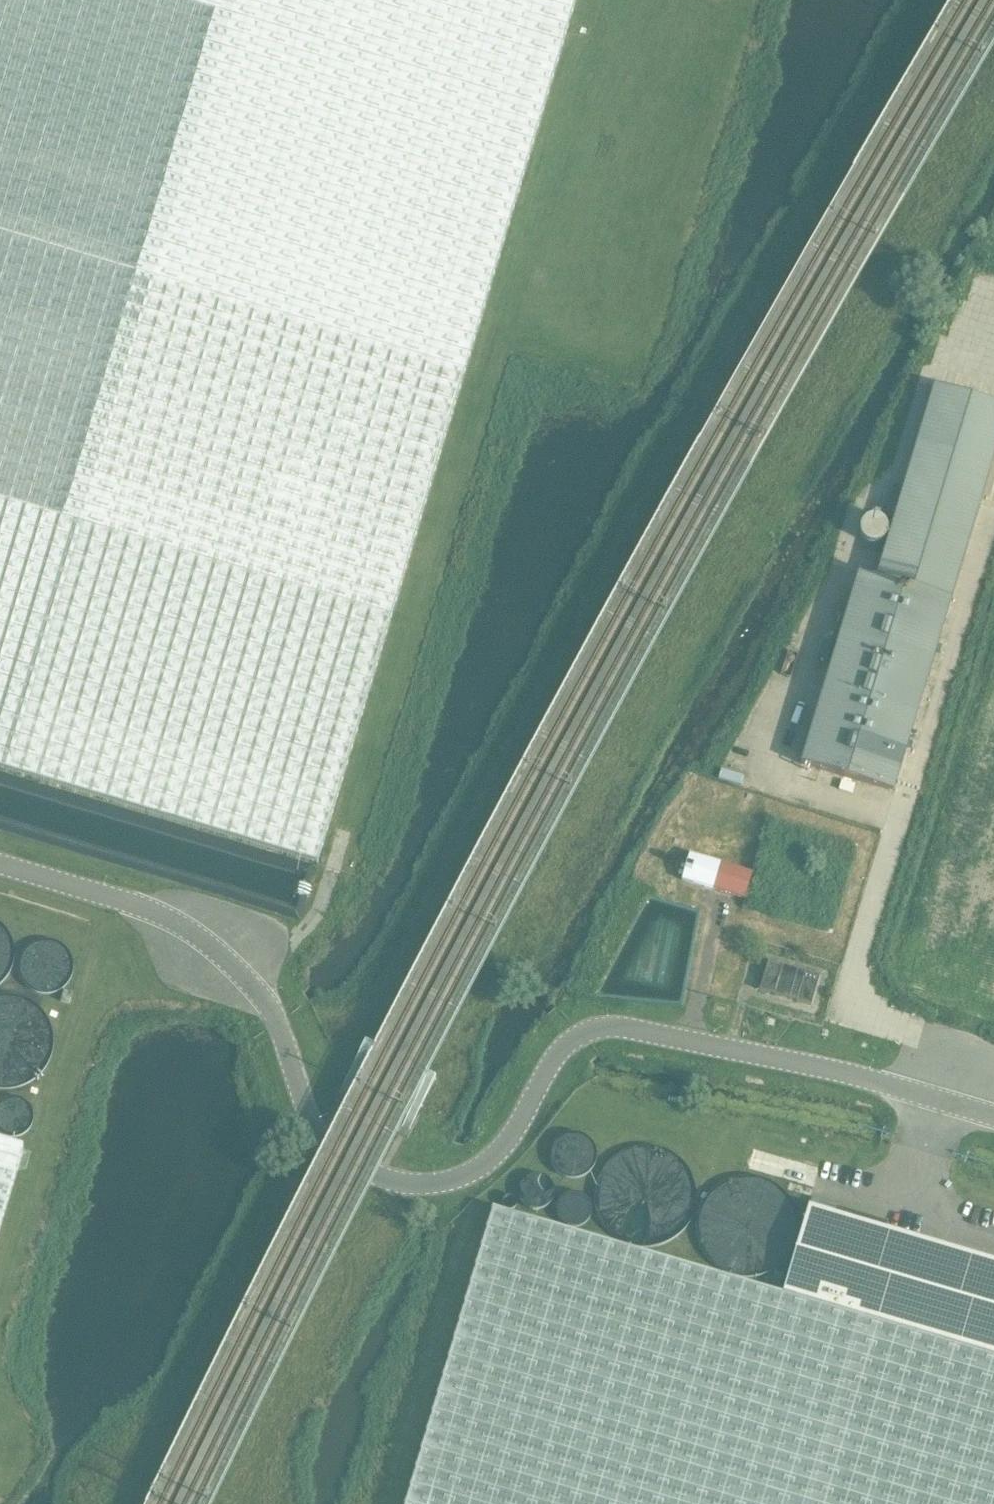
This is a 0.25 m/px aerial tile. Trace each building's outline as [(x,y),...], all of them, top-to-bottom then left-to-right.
[(317,863),(575,0),(0,0),(0,768),(317,863)] [(800,765),(893,793),(993,458),(993,405),(934,386),(876,578),(858,573),(800,765)] [(689,855),(682,880),(745,898),(752,873),(689,855)] [(759,991),(811,1006),(820,977),(768,961),(759,991)] [(64,991),(61,1002),(69,1005),(72,993),(64,991)] [(558,1171),(564,1177),(571,1180),(582,1181),(589,1178),(597,1171),(600,1164),(601,1155),(598,1147),(595,1142),(588,1137),(583,1135),(575,1135),(567,1137),(561,1142),(556,1148),(554,1156),(555,1164),(558,1171)] [(23,1145),(0,1139),(0,1223),(23,1145)] [(601,1210),(612,1230),(627,1242),(649,1247),(667,1244),(684,1234),(697,1216),(701,1192),(694,1171),(683,1158),(674,1152),(658,1146),(634,1148),(614,1160),(605,1171),(599,1189),(601,1210)] [(524,1200),(529,1207),(534,1211),(541,1212),(547,1211),(553,1207),(557,1202),(559,1196),(559,1189),(557,1184),(552,1179),(547,1176),(543,1175),(536,1176),(530,1178),(526,1183),(524,1187),(523,1193),(524,1200)] [(698,1243),(709,1263),(725,1275),(747,1280),(764,1277),(782,1267),(794,1249),(798,1223),(792,1204),(781,1190),(772,1184),(756,1179),(732,1180),(711,1192),(703,1204),(697,1222),(698,1243)] [(561,1214),(567,1222),(572,1225),(579,1227),(585,1225),(592,1222),(596,1216),(597,1210),(597,1204),(595,1198),(591,1193),(585,1190),(581,1189),(574,1190),(568,1192),(564,1197),(561,1201),(560,1208),(561,1214)] [(511,1196),(509,1197),(507,1199),(506,1201),(506,1204),(507,1206),(509,1208),(511,1210),(513,1210),(516,1210),(518,1208),(519,1206),(520,1204),(520,1202),(519,1199),(518,1197),(516,1196),(513,1195),(511,1196)] [(783,1294),(993,1356),(993,1261),(809,1207),(783,1294)] [(783,1294),(492,1208),(404,1503),(993,1503),(993,1356),(783,1294)]
